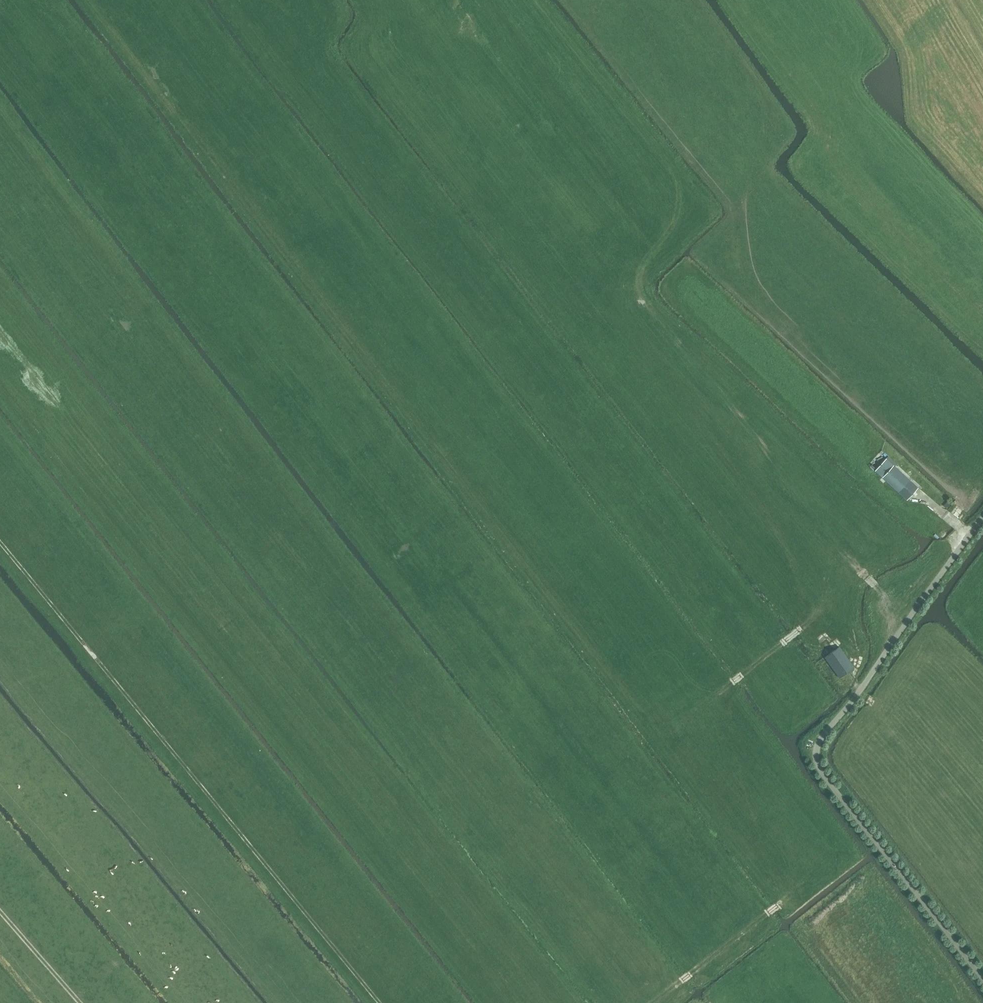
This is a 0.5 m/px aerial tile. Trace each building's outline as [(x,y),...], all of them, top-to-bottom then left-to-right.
[(875,471),(899,493),(910,480),(887,459),(875,471)] [(825,657),(840,678),(854,668),(839,647),(825,657)]
